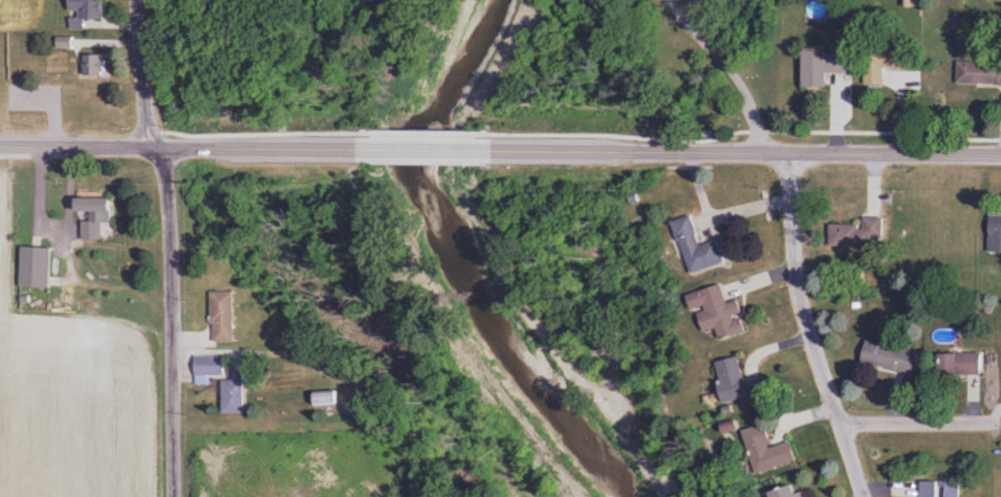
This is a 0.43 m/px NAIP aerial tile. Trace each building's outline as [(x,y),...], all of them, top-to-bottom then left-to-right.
[(82,19),(99,19),(99,0),(65,0),(65,29),(82,29),(82,19)] [(862,44),(863,84),(882,84),(882,67),(910,67),(910,43),(862,44)] [(797,50),(797,87),(822,87),(823,73),(845,74),(845,51),(797,50)] [(79,76),(101,75),(100,54),(79,55),(79,76)] [(954,62),(954,85),(1000,85),(1000,62),(954,62)] [(67,212),(84,212),(84,221),(78,221),(78,240),(98,240),(98,223),(107,223),(107,198),(67,198),(67,212)] [(687,275),(721,263),(714,240),(698,245),(688,215),(669,222),(687,275)] [(985,216),(986,253),(1000,253),(1000,216),(985,216)] [(868,224),(827,224),(827,246),(868,246),(868,224)] [(16,287),(46,287),(46,247),(16,247),(16,287)] [(686,294),(697,334),(713,329),(715,339),(742,331),(734,300),(724,303),(720,285),(686,294)] [(228,292),(206,292),(206,342),(229,342),(228,292)] [(857,363),(910,374),(914,352),(861,341),(857,363)] [(979,376),(979,354),(935,354),(935,376),(979,376)] [(207,376),(219,376),(219,357),(191,357),(191,385),(207,385),(207,376)] [(741,383),(736,357),(711,362),(719,405),(756,398),(752,381),(741,383)] [(218,414),(240,414),(240,373),(228,373),(228,381),(218,381),(218,414)] [(333,393),(307,394),(307,406),(333,405),(333,393)] [(739,430),(751,473),(793,462),(787,441),(768,447),(761,424),(739,430)] [(919,496),(957,496),(957,481),(919,481),(919,496)] [(793,493),(791,484),(764,491),(765,496),(806,496),(804,490),(793,493)]
